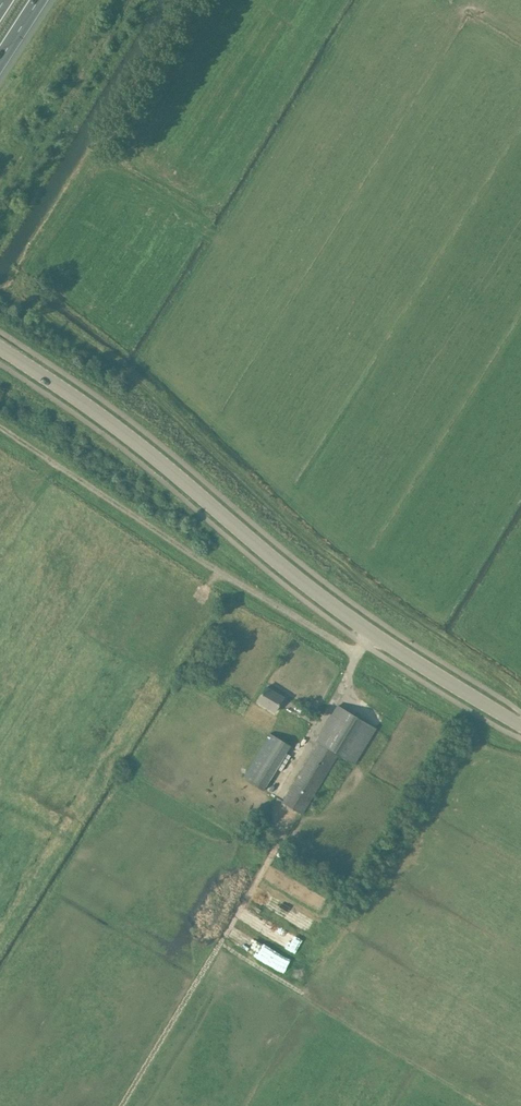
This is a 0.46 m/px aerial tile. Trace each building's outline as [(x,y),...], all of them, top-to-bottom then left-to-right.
[(267,687),(258,701),(276,712),(285,697),(267,687)] [(283,802),(302,814),(303,814),(340,755),(356,764),(378,728),(338,704),(317,741),(319,742),(283,802)] [(271,797),(296,753),(267,736),(241,780),(271,797)] [(289,930),(280,944),(295,953),(304,939),(289,930)]
